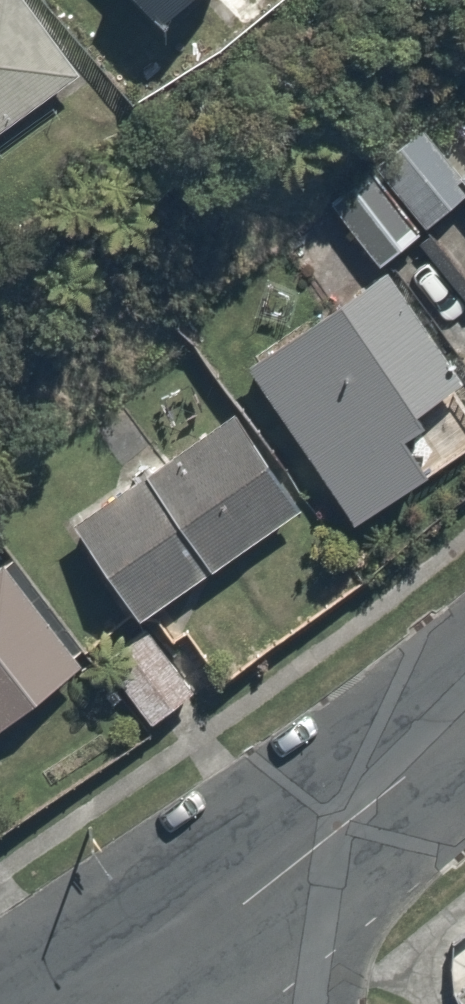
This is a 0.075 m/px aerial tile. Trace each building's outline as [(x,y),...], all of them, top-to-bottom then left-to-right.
[(84,73),(31,0),(0,0),(0,134),(84,73)] [(177,23),(201,0),(155,0),(177,23)] [(430,227),(464,199),(464,191),(410,125),(372,156),(430,227)] [(430,227),(372,156),(322,197),(380,268),(430,227)] [(251,365),(357,525),(450,463),(422,421),(464,392),(464,384),(390,272),(251,365)] [(248,412),(76,517),(137,618),(310,513),(248,412)] [(92,661),(14,555),(0,565),(0,729),(92,661)] [(149,716),(194,684),(149,627),(107,658),(119,675),(149,716)]
